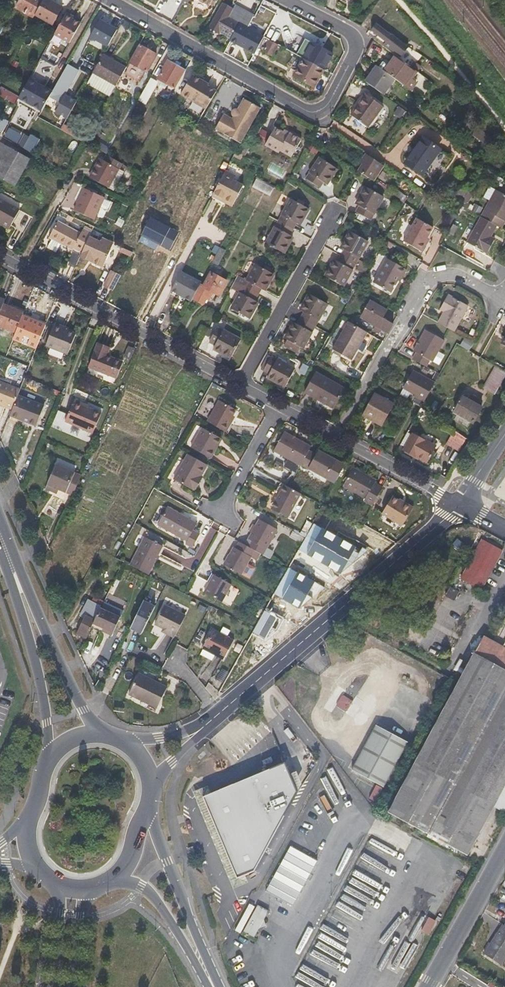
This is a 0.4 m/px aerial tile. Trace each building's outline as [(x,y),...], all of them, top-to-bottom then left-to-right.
[(43,1),(42,0),(21,0),(17,8),(34,17),(35,16),(43,1)] [(62,7),(49,0),(44,0),(43,1),(35,16),(53,25),(62,7)] [(228,18),(232,9),(222,4),(217,12),(228,18)] [(246,28),(252,17),(233,6),(232,9),(228,18),(237,23),(239,24),(246,28)] [(67,12),(66,14),(54,36),(69,43),(80,23),(73,19),(75,17),(67,12)] [(237,23),(228,18),(217,12),(208,28),(215,32),(216,30),(229,38),(237,23)] [(108,46),(117,30),(99,20),(90,36),(108,46)] [(252,47),(252,45),(246,42),(252,31),(246,28),(239,24),(233,34),(237,37),(230,49),(245,58),(252,47)] [(408,47),(391,33),(390,34),(379,26),(375,32),(387,41),(385,44),(401,56),(408,47)] [(273,42),(268,54),(274,56),(279,44),(273,42)] [(147,71),(156,54),(139,44),(129,62),(147,71)] [(323,70),(331,54),(315,46),(306,61),(323,70)] [(102,56),(93,73),(87,83),(110,96),(116,85),(125,69),(102,56)] [(410,79),(416,71),(397,56),(389,67),(383,62),(379,68),(394,79),(410,91),(416,83),(410,79)] [(313,87),(323,70),(306,61),(302,59),(298,68),(301,69),(296,77),(313,87)] [(175,88),(185,69),(168,60),(158,79),(175,88)] [(65,95),(78,70),(68,64),(52,92),(50,97),(61,103),(56,112),(68,119),(77,101),(65,95)] [(383,94),(394,79),(379,68),(377,67),(365,82),(383,94)] [(144,89),(150,78),(152,74),(149,73),(143,78),(138,86),(144,89)] [(215,91),(206,86),(207,83),(192,75),(180,94),(205,108),(215,91)] [(150,95),(157,82),(150,78),(144,89),(143,91),(150,95)] [(42,111),(50,97),(52,92),(30,80),(20,97),(19,98),(42,111)] [(2,88),(0,92),(0,96),(14,103),(16,105),(19,98),(20,97),(2,88)] [(368,129),(382,107),(365,96),(355,110),(350,117),(368,129)] [(239,143),(253,118),(260,107),(243,97),(231,118),(223,113),(214,128),(239,143)] [(0,118),(0,130),(4,132),(9,123),(0,118)] [(300,138),(290,133),(284,129),(282,132),(273,128),(270,133),(259,128),(246,150),(257,156),(264,144),(277,152),(278,150),(291,156),(300,138)] [(492,139),(478,130),(473,136),(485,145),(487,146),(492,139)] [(421,176),(439,150),(423,138),(405,165),(421,176)] [(31,153),(34,146),(25,141),(20,148),(31,153)] [(28,159),(0,143),(0,178),(14,186),(28,159)] [(372,181),(382,165),(369,156),(359,172),(372,181)] [(325,184),(335,168),(319,157),(305,178),(307,180),(318,187),(321,181),(325,184)] [(108,187),(118,168),(100,158),(90,176),(108,187)] [(281,180),(287,170),(272,162),(267,171),(281,180)] [(243,187),(233,182),(235,177),(225,172),(212,197),(222,203),(223,200),(233,205),(243,187)] [(272,187),(255,178),(251,186),(268,195),(272,187)] [(93,219),(104,195),(84,186),(73,209),(93,219)] [(490,187),(484,199),(490,202),(481,218),(496,225),(501,228),(504,222),(504,195),(490,187)] [(369,221),(382,198),(365,188),(355,205),(358,207),(355,214),(362,218),(369,221)] [(399,200),(402,196),(396,191),(393,195),(399,200)] [(9,231),(19,211),(0,200),(0,226),(9,231)] [(298,225),(307,209),(294,201),(290,200),(278,222),(292,230),(295,224),(298,225)] [(211,217),(217,204),(211,201),(205,214),(211,217)] [(487,253),(495,239),(490,237),(496,225),(481,218),(467,243),(487,253)] [(420,254),(425,246),(428,240),(425,239),(432,229),(415,219),(401,243),(420,254)] [(285,250),(292,237),(289,235),(292,230),(278,222),(265,245),(283,254),(285,250)] [(81,253),(88,237),(90,232),(83,229),(81,234),(58,223),(49,240),(73,251),(73,250),(81,253)] [(355,264),(368,242),(350,231),(341,248),(344,250),(341,256),(355,264)] [(101,268),(112,244),(100,238),(98,242),(88,237),(81,253),(78,257),(91,263),(92,264),(101,268)] [(130,256),(131,253),(120,247),(119,251),(130,256)] [(217,266),(224,252),(224,251),(218,248),(211,263),(217,266)] [(343,286),(355,264),(341,256),(340,258),(338,261),(335,259),(333,261),(326,275),(325,276),(328,278),(343,286)] [(399,283),(405,271),(402,269),(385,260),(372,284),(389,294),(396,281),(399,283)] [(264,291),(273,275),(255,266),(246,282),(236,276),(233,282),(241,286),(257,295),(260,289),(264,291)] [(113,291),(120,276),(111,272),(104,287),(113,291)] [(191,302),(200,283),(180,272),(170,291),(177,295),(178,294),(184,297),(184,299),(191,302)] [(217,295),(225,281),(210,273),(209,274),(206,280),(202,287),(200,286),(193,299),(202,304),(205,298),(209,299),(212,293),(217,295)] [(257,303),(254,302),(257,295),(241,286),(233,282),(230,289),(239,294),(231,310),(248,320),(257,303)] [(32,309),(36,298),(30,295),(26,306),(32,309)] [(326,304),(323,302),(317,299),(309,295),(302,307),(300,310),(304,313),(301,319),(314,326),(326,304)] [(448,295),(442,305),(439,310),(444,312),(438,324),(453,332),(468,306),(448,295)] [(382,319),(386,313),(369,303),(361,318),(384,331),(387,333),(392,324),(382,319)] [(22,315),(23,313),(3,304),(0,311),(0,325),(15,331),(22,315)] [(38,341),(45,325),(22,315),(15,331),(38,341)] [(301,349),(314,326),(301,319),(297,325),(293,323),(284,339),(286,341),(283,346),(296,353),(299,348),(301,349)] [(350,360),(366,333),(347,322),(331,349),(350,360)] [(67,355),(75,335),(62,329),(63,327),(54,323),(46,346),(67,355)] [(200,343),(208,329),(200,325),(193,339),(200,343)] [(240,342),(226,334),(216,329),(208,343),(214,346),(213,350),(230,360),(240,342)] [(432,363),(444,340),(424,330),(412,353),(415,354),(412,360),(426,367),(428,364),(429,362),(432,363)] [(470,350),(474,342),(464,337),(461,346),(470,350)] [(106,357),(108,350),(109,347),(97,343),(87,367),(115,379),(122,363),(106,357)] [(125,356),(130,358),(135,349),(129,346),(125,356)] [(284,388),(294,370),(271,357),(263,372),(268,375),(266,379),(284,388)] [(493,394),(500,384),(504,375),(504,373),(493,367),(481,387),(487,391),(493,394)] [(423,402),(434,382),(412,369),(402,388),(412,394),(415,395),(414,397),(423,402)] [(333,407),(344,389),(322,377),(314,373),(303,393),(315,399),(316,398),(332,407),(333,407)] [(11,410),(12,406),(17,394),(19,390),(0,382),(0,405),(11,410)] [(437,405),(447,387),(440,383),(430,402),(437,405)] [(19,418),(27,398),(17,394),(12,406),(11,410),(9,414),(19,418)] [(381,424),(392,404),(375,394),(368,406),(363,415),(370,419),(381,424)] [(472,424),(481,409),(476,406),(479,400),(470,396),(468,401),(462,398),(453,414),(472,424)] [(35,425),(43,405),(27,398),(19,418),(21,419),(35,425)] [(92,432),(101,413),(72,401),(64,420),(92,432)] [(228,421),(234,411),(217,401),(205,423),(224,434),(230,423),(228,421)] [(210,460),(220,440),(217,439),(200,430),(190,449),(210,460)] [(307,451),(309,448),(283,433),(272,453),(299,467),(300,465),(307,451)] [(452,433),(446,444),(459,451),(465,440),(452,433)] [(426,464),(434,447),(412,435),(403,450),(404,451),(405,452),(426,464)] [(335,461),(317,452),(315,455),(307,451),(300,465),(325,479),(335,461)] [(201,478),(199,477),(205,465),(186,455),(173,480),(189,490),(192,490),(194,491),(199,482),(201,478)] [(45,488),(52,491),(56,493),(58,488),(72,494),(80,475),(55,464),(45,488)] [(374,486),(375,482),(353,470),(342,489),(365,501),(364,504),(372,507),(381,490),(374,486)] [(292,491),(294,487),(289,485),(287,489),(284,487),(270,511),(286,520),(299,496),(292,491)] [(401,527),(411,508),(402,503),(401,505),(390,499),(381,515),(401,527)] [(319,525),(326,511),(321,508),(313,522),(319,525)] [(197,525),(167,509),(165,511),(157,527),(171,534),(187,543),(186,545),(193,549),(200,535),(193,532),(197,525)] [(259,521),(256,527),(253,526),(249,533),(252,535),(248,541),(250,542),(247,548),(254,552),(260,555),(269,560),(271,556),(264,553),(276,531),(259,521)] [(315,531),(319,525),(313,522),(310,528),(311,528),(315,531)] [(304,539),(291,532),(287,539),(301,546),(304,539)] [(454,577),(461,581),(481,592),(502,552),(475,538),(454,577)] [(149,576),(162,549),(144,540),(131,566),(149,576)] [(329,540),(318,549),(316,566),(326,578),(341,580),(353,570),(355,553),(345,542),(329,540)] [(260,555),(254,552),(247,548),(239,544),(236,550),(233,549),(224,566),(250,579),(255,569),(247,564),(250,557),(257,561),(260,555)] [(222,602),(231,584),(214,576),(204,594),(222,602)] [(455,603),(456,600),(459,593),(449,589),(445,598),(455,603)] [(93,625),(103,603),(90,597),(82,615),(86,616),(79,630),(88,635),(93,625)] [(93,625),(103,630),(102,632),(102,633),(111,637),(120,619),(120,618),(123,611),(104,602),(103,603),(93,625)] [(142,633),(151,615),(154,608),(142,602),(129,627),(142,633)] [(175,636),(185,617),(167,608),(164,607),(154,626),(175,636)] [(503,622),(494,640),(504,645),(503,648),(483,637),(388,814),(468,857),(494,807),(504,813),(504,623),(503,622)] [(222,661),(233,641),(212,631),(202,650),(222,661)] [(166,688),(148,679),(138,674),(128,695),(152,707),(156,708),(166,688)] [(336,705),(345,712),(354,701),(344,694),(336,705)] [(384,789),(403,755),(409,744),(377,727),(352,772),(384,789)] [(286,763),(213,794),(247,876),(256,872),(298,793),(294,782),(286,763)] [(211,790),(209,786),(192,792),(197,804),(233,890),(250,883),(247,876),(213,794),(211,790)] [(197,857),(194,848),(188,850),(192,858),(197,857)] [(255,938),(268,910),(250,901),(236,929),(255,938)] [(429,917),(422,931),(429,935),(436,920),(429,917)] [(493,956),(502,962),(504,957),(504,923),(504,922),(485,951),(493,956)]
